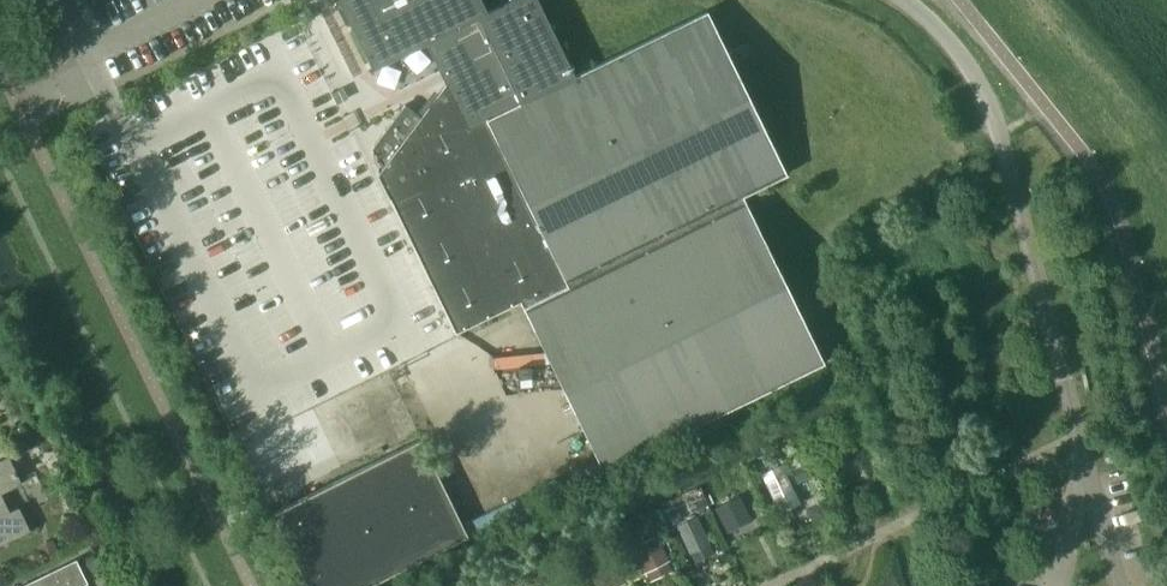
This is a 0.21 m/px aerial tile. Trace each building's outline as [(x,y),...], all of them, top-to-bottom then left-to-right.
[(741,196),(785,174),(705,11),(573,75),(537,0),(508,0),(485,11),(480,0),(337,0),(371,69),(424,43),(444,84),(419,118),(404,106),(371,150),(375,164),(379,172),(376,175),(454,333),(519,301),(601,470),(822,362),(741,196)] [(308,7),(303,9),(297,13),(302,23),(313,18),(308,7)] [(278,510),(311,579),(309,580),(312,585),(364,585),(466,536),(419,439),(305,495),(306,496),(278,510)] [(0,462),(0,491),(17,482),(14,476),(16,475),(13,470),(11,470),(6,459),(0,462)] [(783,474),(765,482),(780,513),(798,505),(783,474)] [(745,494),(721,506),(733,531),(758,518),(745,494)] [(16,534),(0,500),(0,542),(16,534)] [(676,524),(688,552),(707,543),(695,515),(676,524)] [(653,541),(631,553),(642,574),(665,563),(653,541)] [(44,556),(49,559),(56,555),(57,548),(51,545),(45,548),(44,556)] [(92,556),(82,561),(90,576),(99,571),(92,556)] [(86,583),(75,559),(72,560),(73,562),(62,567),(47,574),(48,574),(24,585),(81,585),(86,583)]
